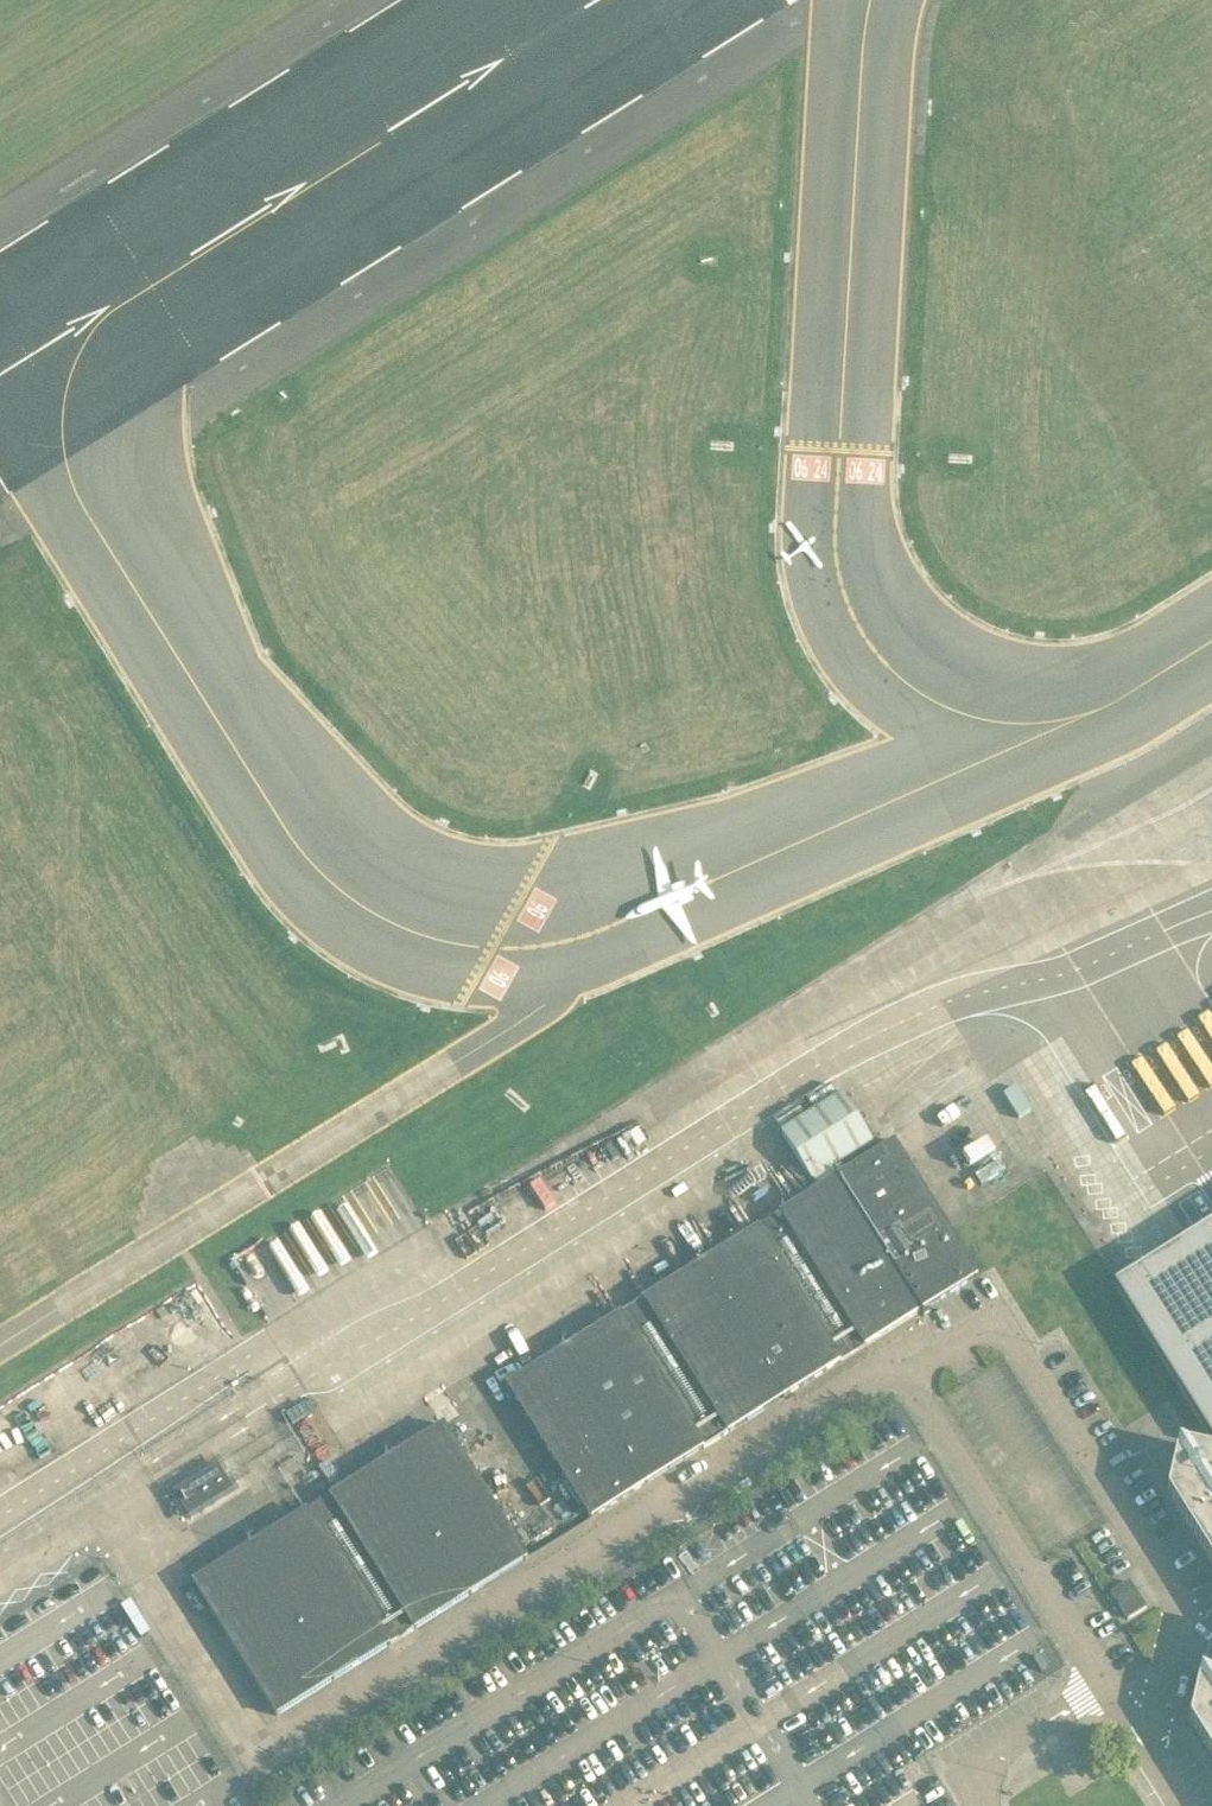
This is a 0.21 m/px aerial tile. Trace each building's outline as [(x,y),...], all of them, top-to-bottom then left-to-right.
[(922,1313),(837,1178),(836,1178),(832,1172),(874,1144),(841,1094),(815,1111),(807,1100),(783,1116),(790,1126),(779,1134),(812,1184),(815,1182),(819,1189),(781,1213),(866,1348),(921,1313),(923,1316),(931,1312),(929,1308),(922,1313)] [(978,1277),(893,1142),(837,1178),(922,1313),(929,1308),(978,1277)] [(866,1348),(781,1213),(757,1228),(841,1363),(866,1348)] [(1114,1286),(1120,1295),(1211,1442),(1211,1225),(1114,1286)] [(841,1363),(757,1228),(700,1263),(785,1398),(841,1363)] [(785,1398),(700,1263),(644,1299),(729,1434),(785,1398)] [(729,1434),(644,1299),(620,1314),(704,1449),(729,1434)] [(704,1449),(620,1314),(563,1349),(648,1484),(704,1449)] [(648,1484),(563,1349),(507,1385),(592,1520),(648,1484)] [(523,1552),(443,1425),(387,1460),(472,1595),(528,1560),(523,1552)] [(1179,1445),(1168,1493),(1211,1563),(1211,1452),(1179,1445)] [(472,1595),(387,1460),(330,1496),(415,1631),(472,1595)] [(218,1465),(173,1492),(188,1518),(233,1490),(230,1485),(218,1465)] [(330,1496),(306,1511),(391,1646),(415,1631),(330,1496)] [(306,1511),(250,1546),(335,1681),(391,1646),(306,1511)] [(250,1546),(193,1582),(278,1717),(335,1681),(250,1546)] [(1146,1609),(1129,1582),(1111,1594),(1128,1620),(1146,1609)] [(1200,1671),(1189,1719),(1211,1757),(1211,1674),(1200,1671)]
